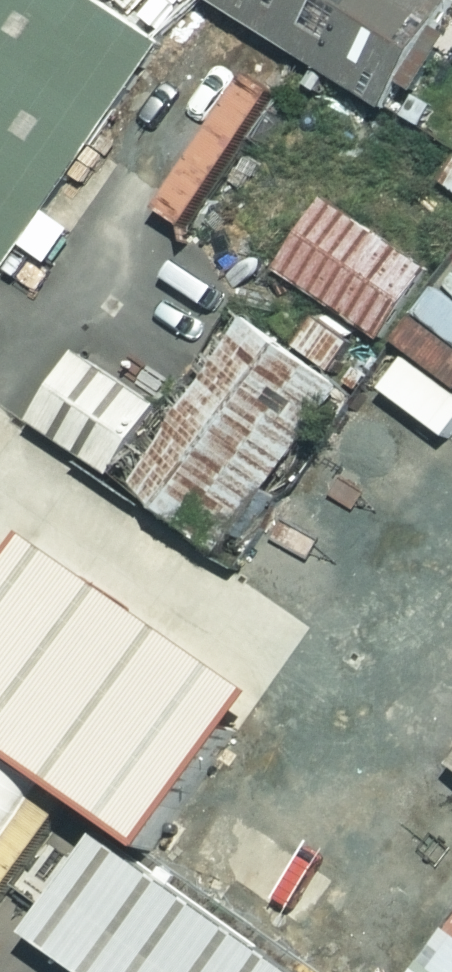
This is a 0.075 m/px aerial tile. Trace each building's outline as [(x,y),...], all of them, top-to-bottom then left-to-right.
[(142,112),(81,68),(130,0),(0,0),(0,309),(142,112)] [(212,1),(396,114),(451,23),(451,0),(212,0),(212,1)] [(434,273),(333,206),(286,276),(387,343),(434,273)] [(351,395),(259,326),(137,490),(229,558),(351,395)] [(166,402),(100,354),(91,348),(40,418),(125,479),(176,409),(166,402)] [(82,798),(164,851),(261,703),(39,558),(0,617),(0,744),(82,798)] [(82,798),(0,744),(0,923),(82,798)] [(439,763),(451,772),(451,745),(439,763)] [(99,829),(23,934),(77,971),(299,971),(99,829)]
